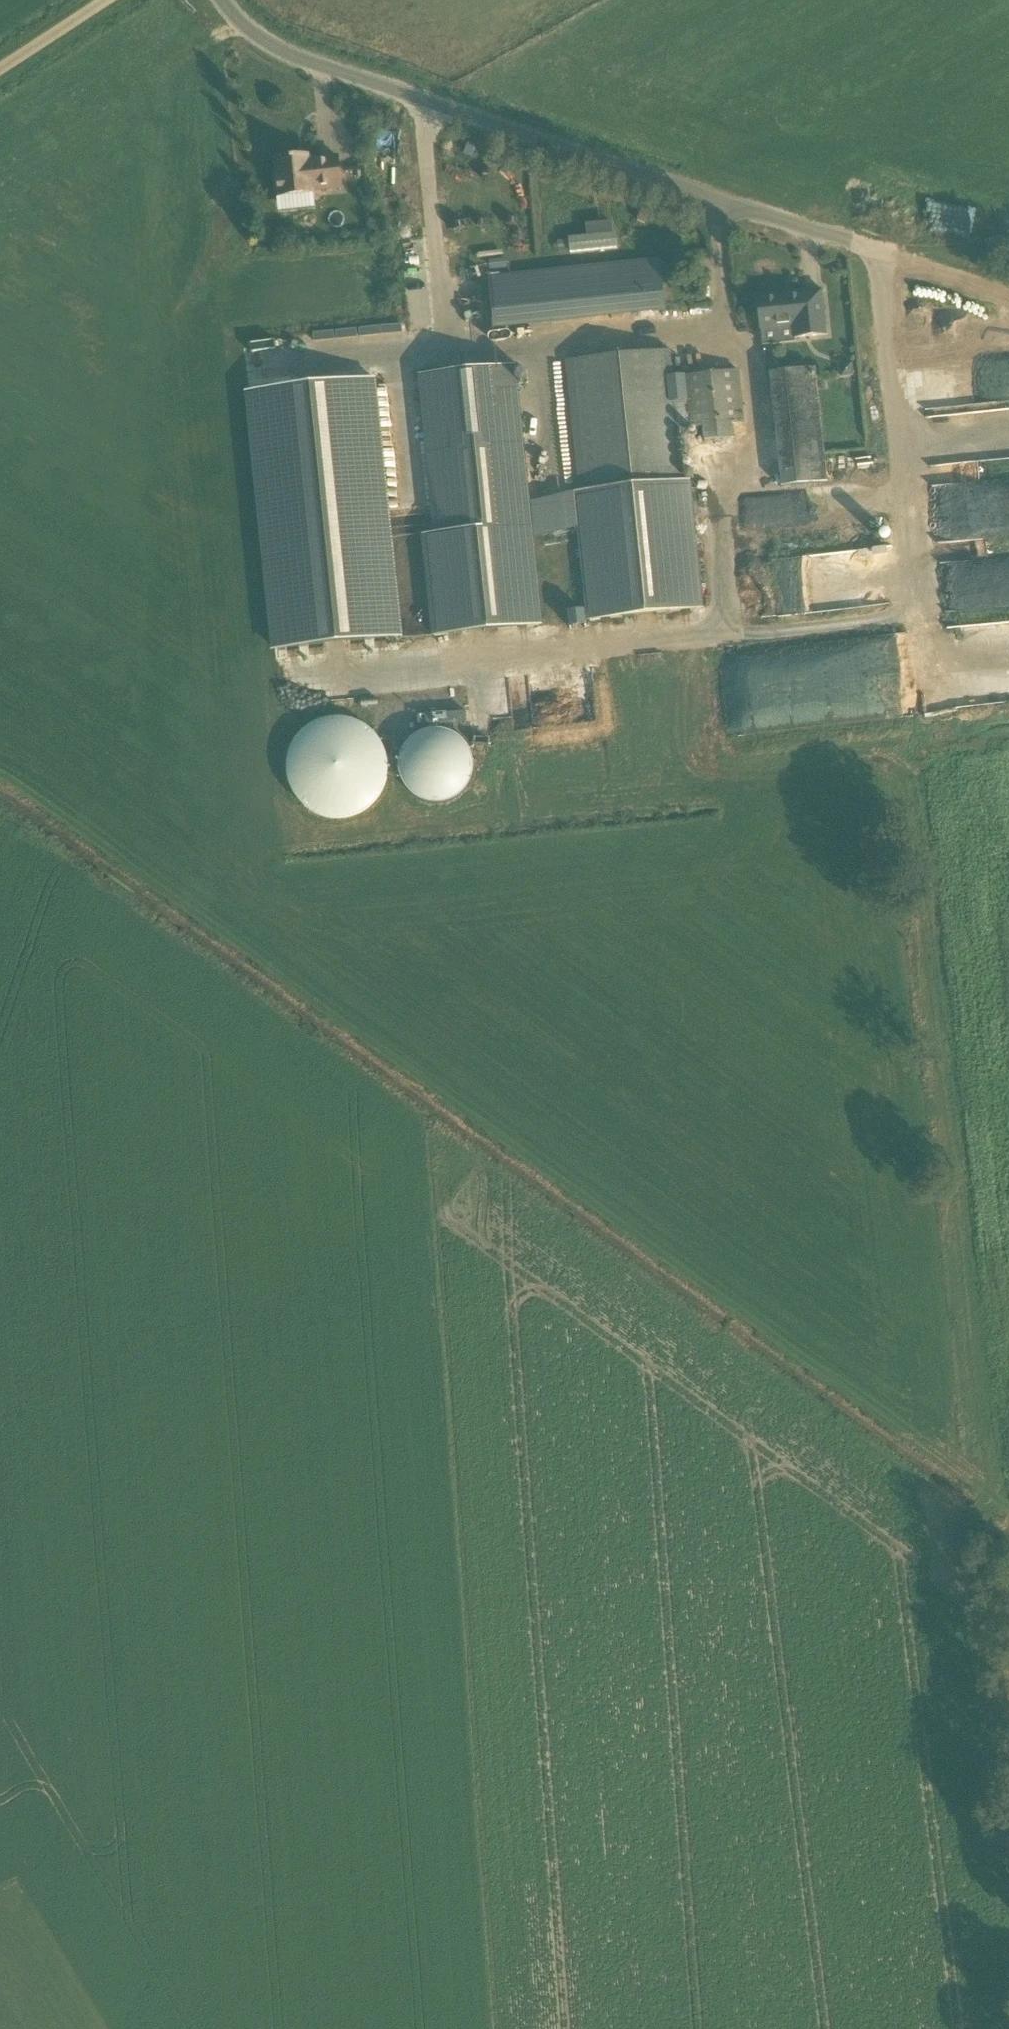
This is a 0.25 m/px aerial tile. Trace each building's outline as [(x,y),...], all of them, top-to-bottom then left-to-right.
[(468,145),(465,154),(472,157),(475,149),(476,146),(469,143),(468,145)] [(314,155),(313,150),(280,154),(282,170),(278,170),(281,192),(317,188),(317,186),(346,183),(342,152),(314,155)] [(620,228),(583,231),(586,251),(622,246),(620,228)] [(495,330),(666,312),(660,259),(489,277),(495,330)] [(761,329),(810,324),(806,291),(758,296),(761,329)] [(573,493),(582,585),(586,623),(702,611),(689,481),(684,482),(678,429),(703,427),(704,441),(737,438),(736,423),(744,422),(738,369),(672,376),(670,349),(568,360),(582,491),(573,493)] [(427,535),(438,636),(539,626),(523,434),(520,434),(512,366),(423,375),(438,533),(427,535)] [(781,487),(791,486),(827,482),(815,367),(779,371),(770,372),(781,487)] [(403,636),(380,379),(256,390),(279,648),(403,636)] [(885,475),(884,454),(841,456),(842,477),(885,475)]
